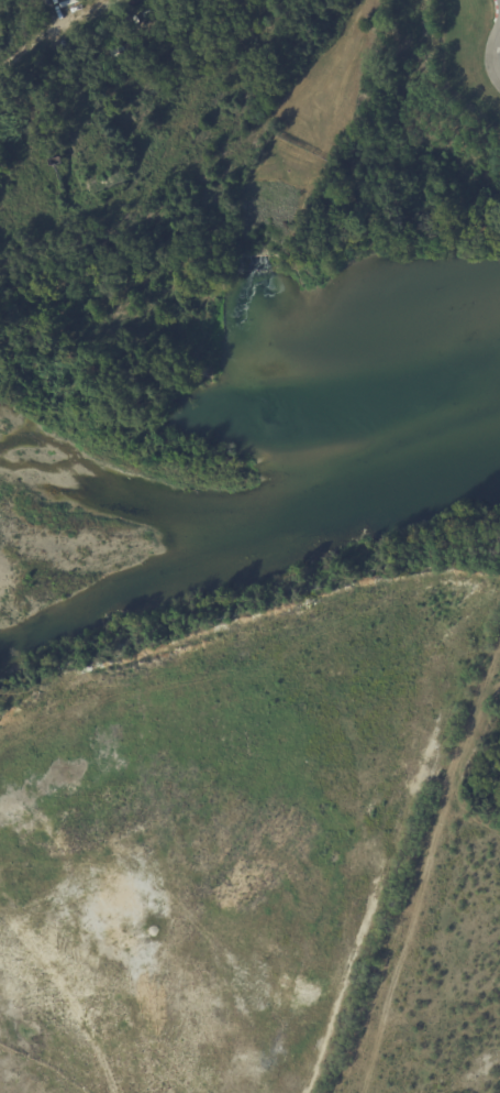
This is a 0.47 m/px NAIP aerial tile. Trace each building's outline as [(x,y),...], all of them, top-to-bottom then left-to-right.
[(53,165),(52,159),(63,156),(64,163),(53,165)]
